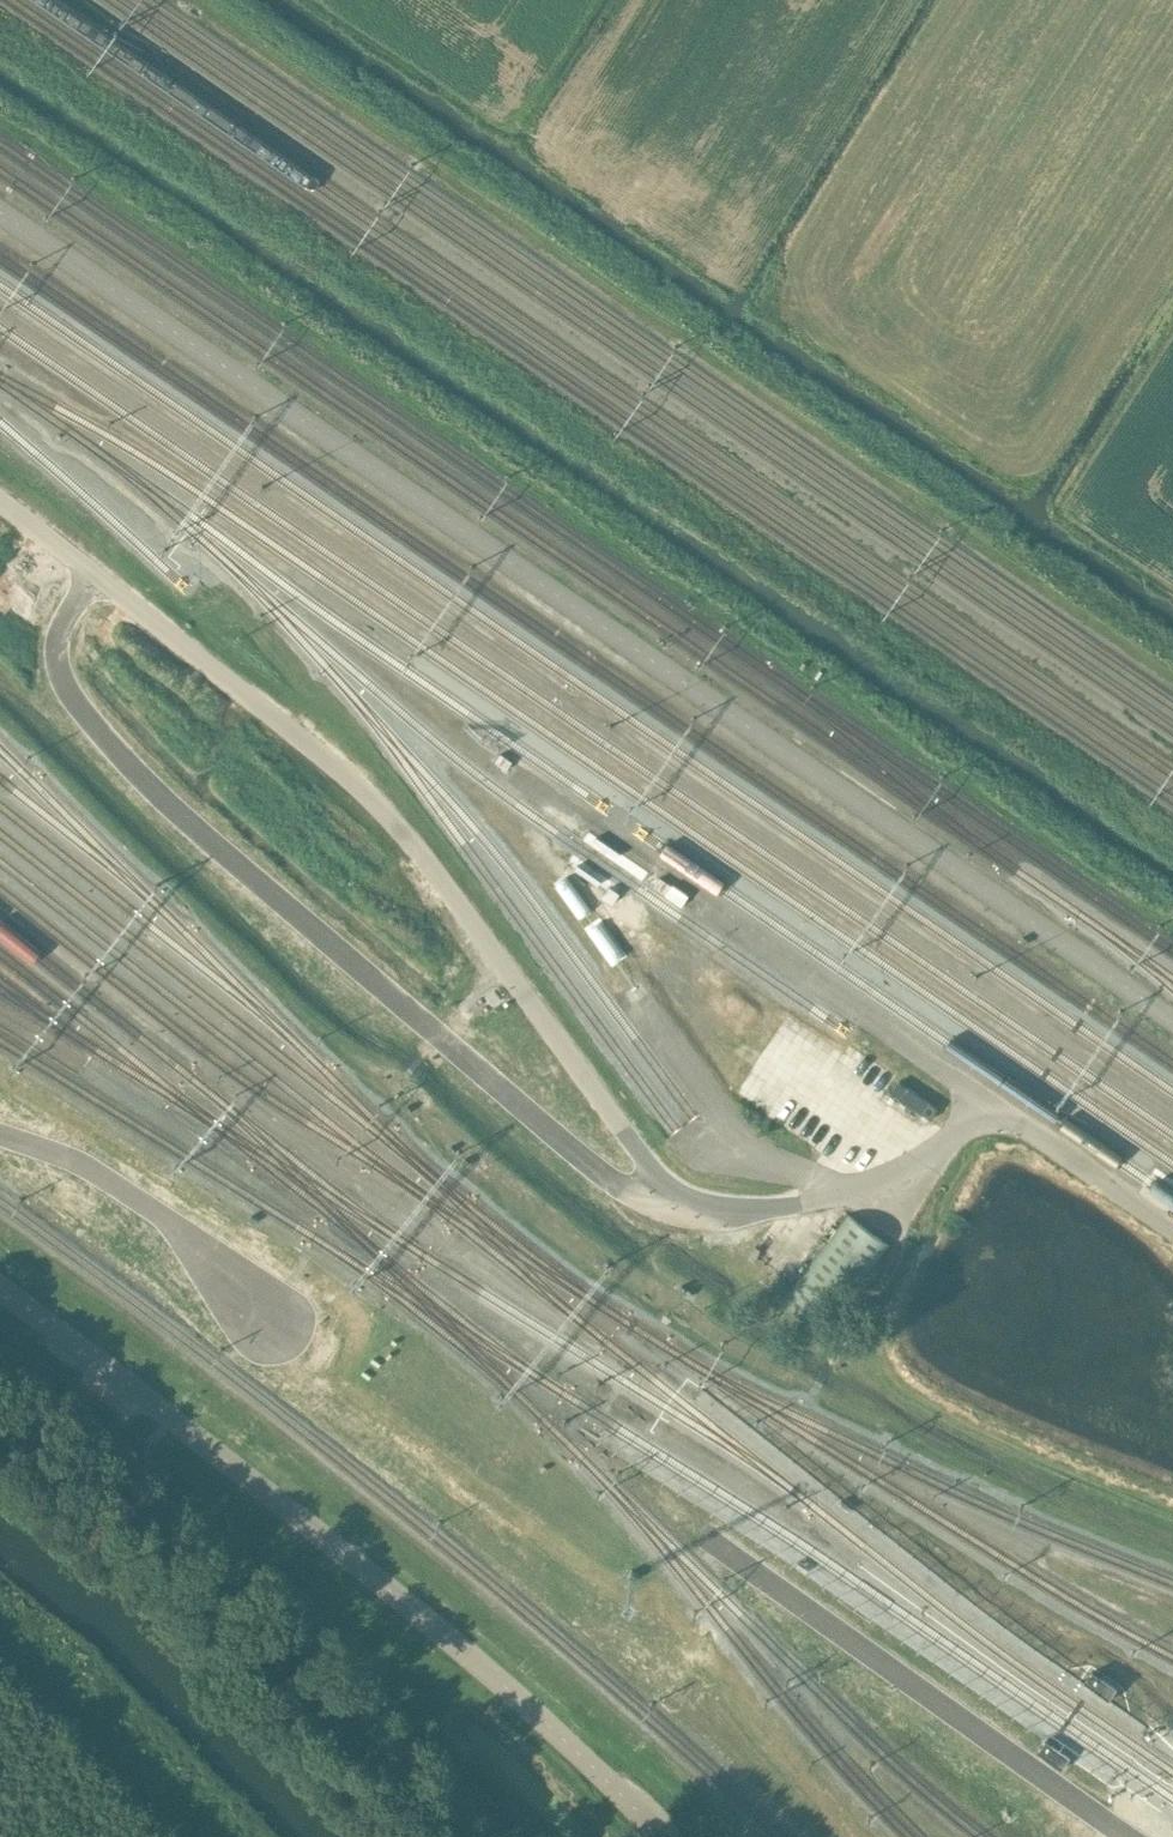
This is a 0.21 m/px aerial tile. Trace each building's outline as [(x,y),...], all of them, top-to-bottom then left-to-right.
[(500,753),(494,761),(496,763),(506,770),(512,761),(501,754),(500,753)] [(655,884),(654,885),(666,894),(672,885),(660,877),(655,884)] [(610,885),(602,897),(611,903),(618,890),(610,885)] [(850,1216),(781,1305),(816,1333),(846,1295),(885,1243),(850,1216)] [(1083,1683),(1108,1701),(1117,1687),(1092,1671),(1083,1683)]
